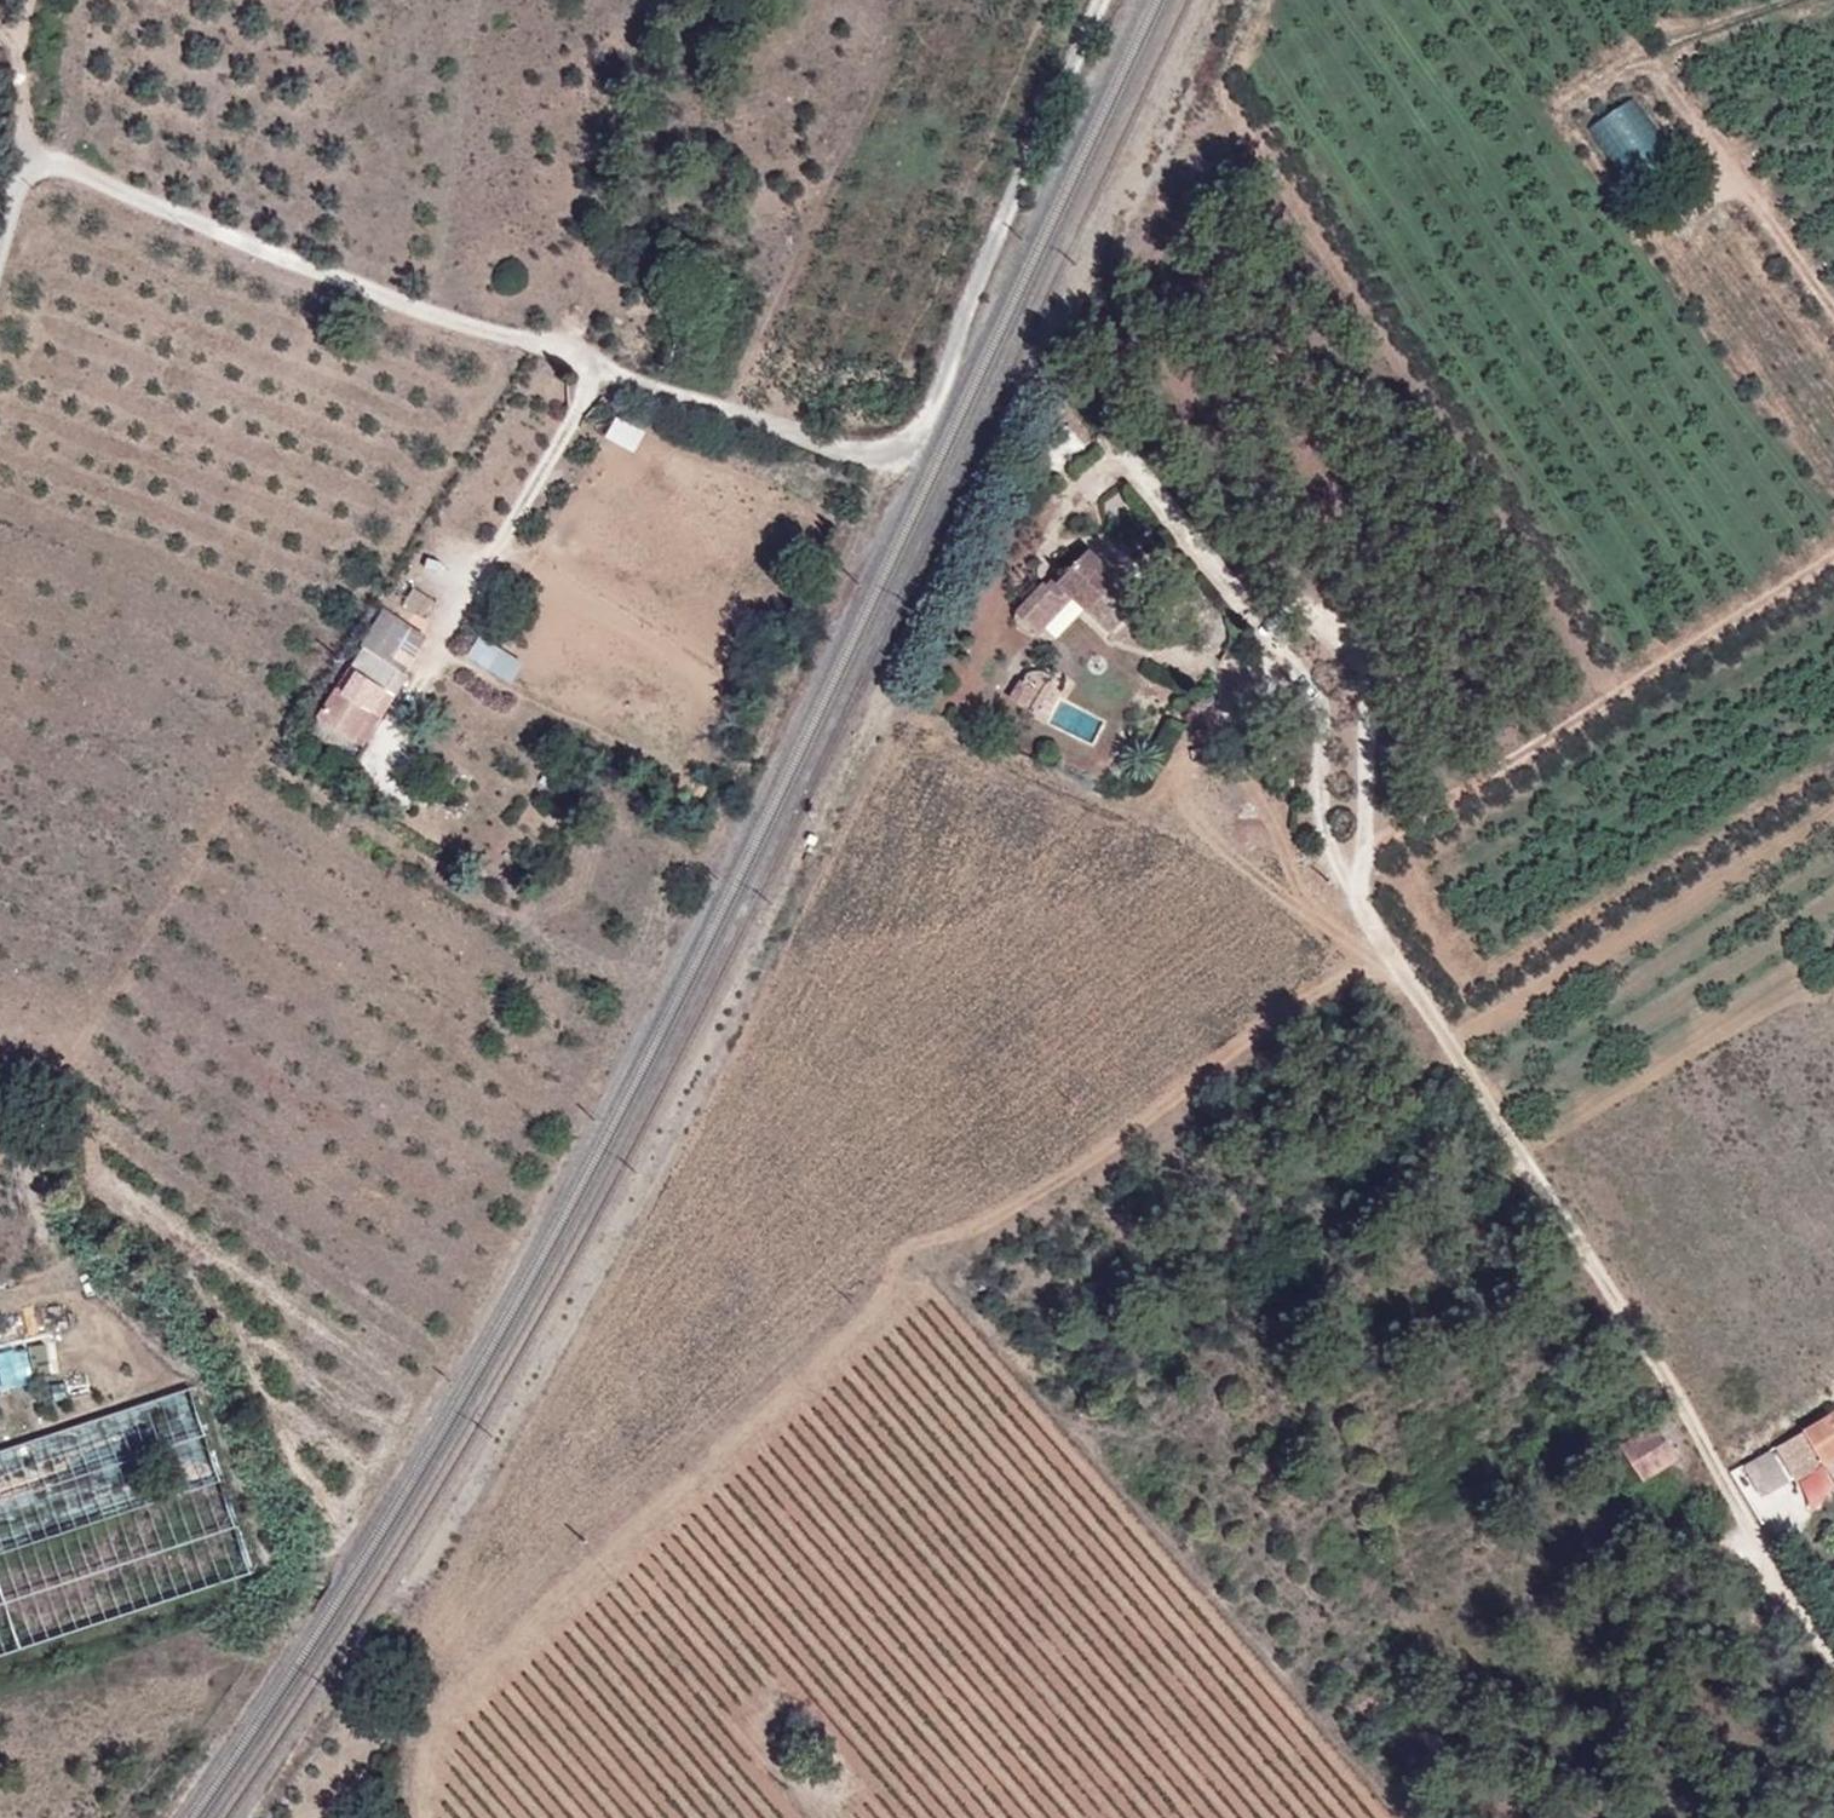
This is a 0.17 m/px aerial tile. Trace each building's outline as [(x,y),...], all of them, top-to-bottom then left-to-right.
[(1091,550),(1064,579),(1052,591),(1046,584),(1044,583),(1016,614),(1018,620),(1021,622),(1025,623),(1028,621),(1041,632),(1074,595),(1114,632),(1144,597),(1091,550)] [(1052,591),(1064,579),(1058,573),(1046,584),(1052,591)] [(436,601),(415,588),(405,604),(425,617),(436,601)] [(375,713),(381,718),(395,696),(397,696),(410,675),(405,671),(428,636),(387,608),(351,665),(352,668),(311,730),(350,755),(358,743),(357,742),(375,713)] [(484,631),(472,651),(515,677),(527,657),(484,631)] [(1036,688),(1023,679),(1012,698),(1025,706),(1036,688)] [(363,746),(381,718),(375,713),(357,742),(358,743),(363,746)] [(2,1379),(14,1377),(12,1370),(33,1366),(31,1353),(0,1358),(0,1367),(2,1379)] [(252,1573),(191,1388),(0,1450),(0,1655),(252,1573)] [(1832,1414),(1816,1424),(1805,1430),(1826,1464),(1833,1459),(1833,1418),(1832,1414)] [(1645,1475),(1683,1457),(1664,1416),(1626,1434),(1645,1475)]
